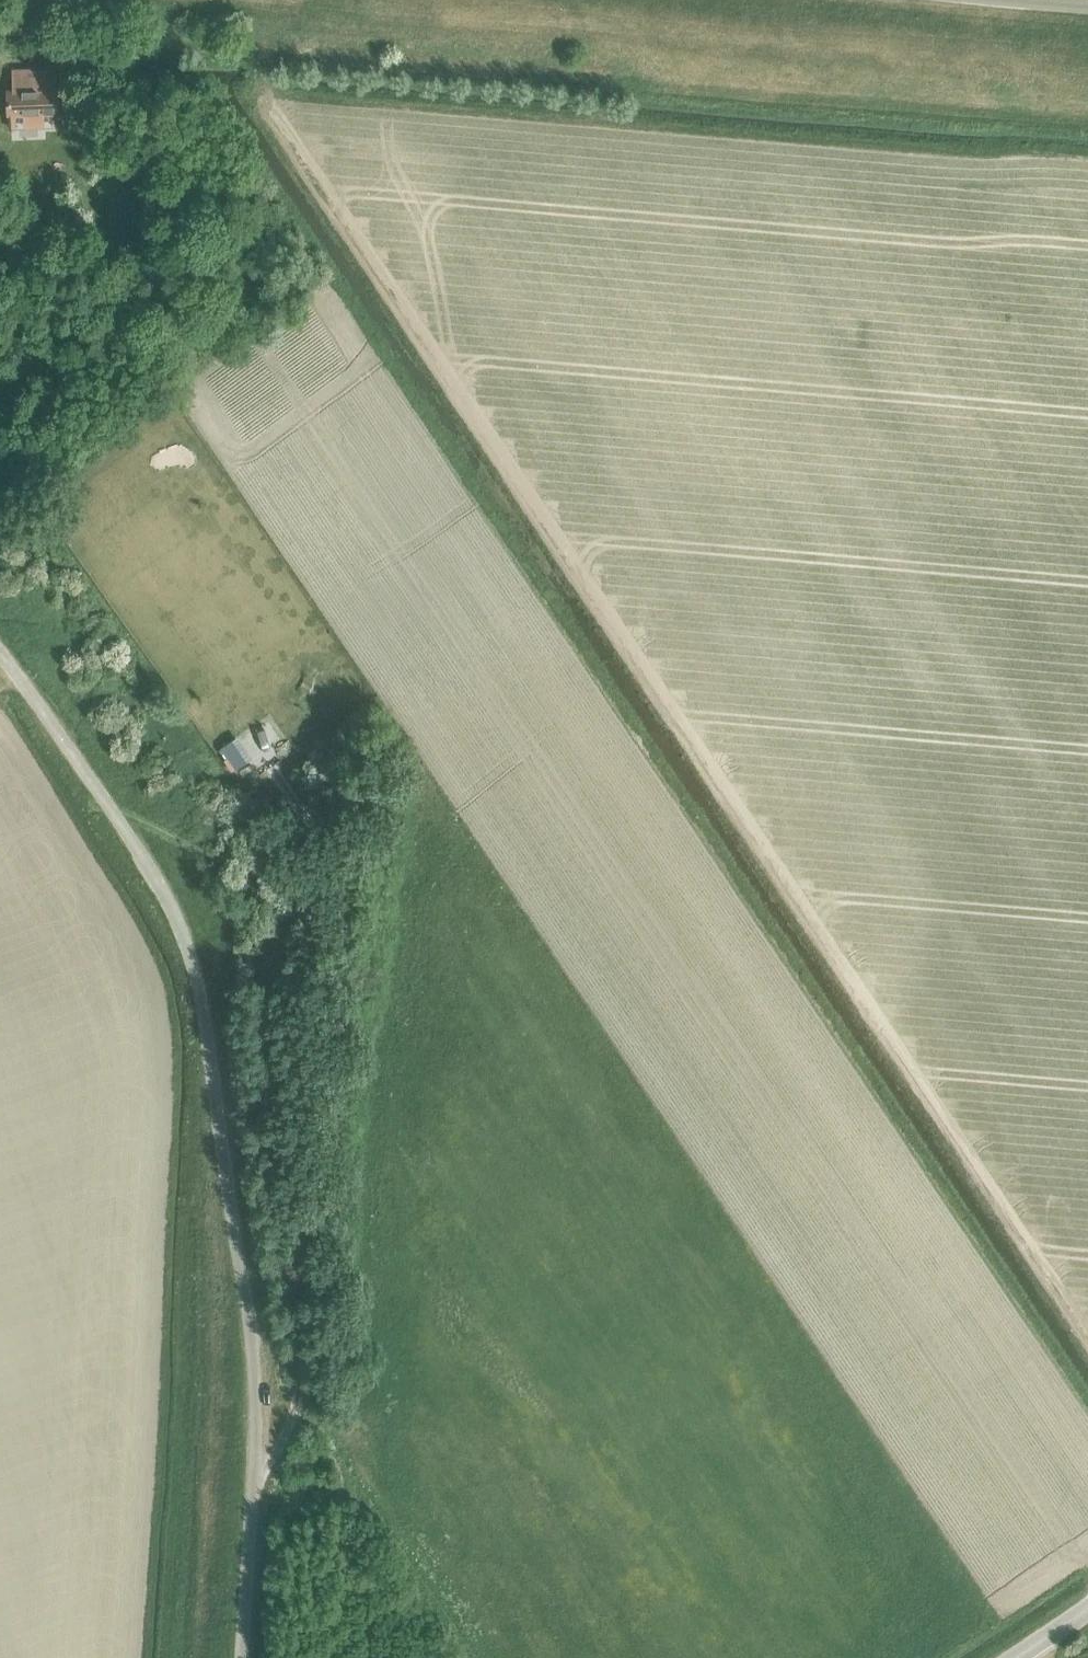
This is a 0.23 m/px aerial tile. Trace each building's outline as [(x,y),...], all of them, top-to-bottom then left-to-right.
[(13,70),(14,91),(8,91),(9,113),(58,112),(56,69),(23,70),(13,70)]
